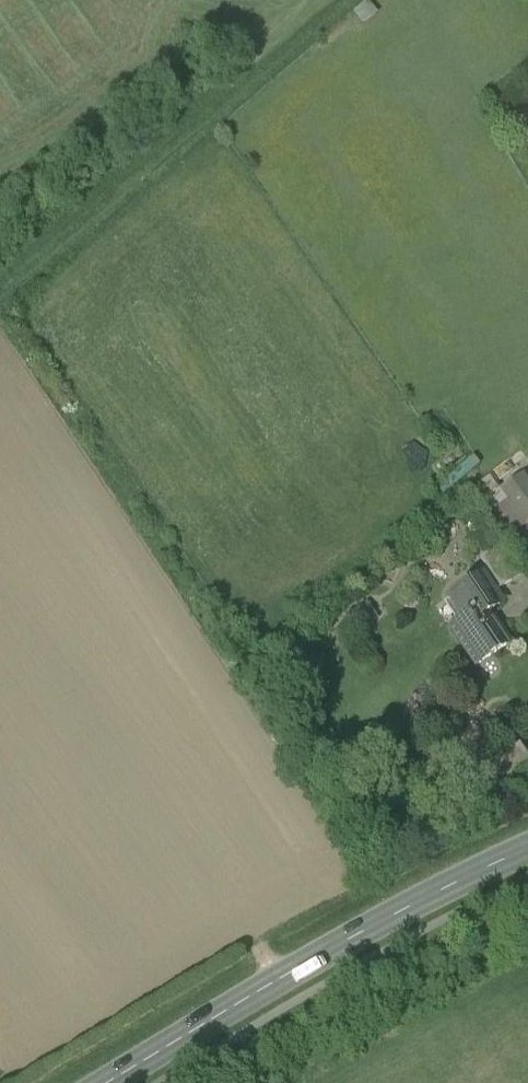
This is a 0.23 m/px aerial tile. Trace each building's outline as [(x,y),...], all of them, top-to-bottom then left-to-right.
[(521,526),(527,522),(527,471),(527,470),(498,486),(521,526)] [(503,542),(479,558),(500,589),(524,573),(503,542)] [(478,578),(447,599),(462,620),(449,628),(475,666),(508,644),(487,614),(498,606),(499,600),(484,579),(478,578)]
